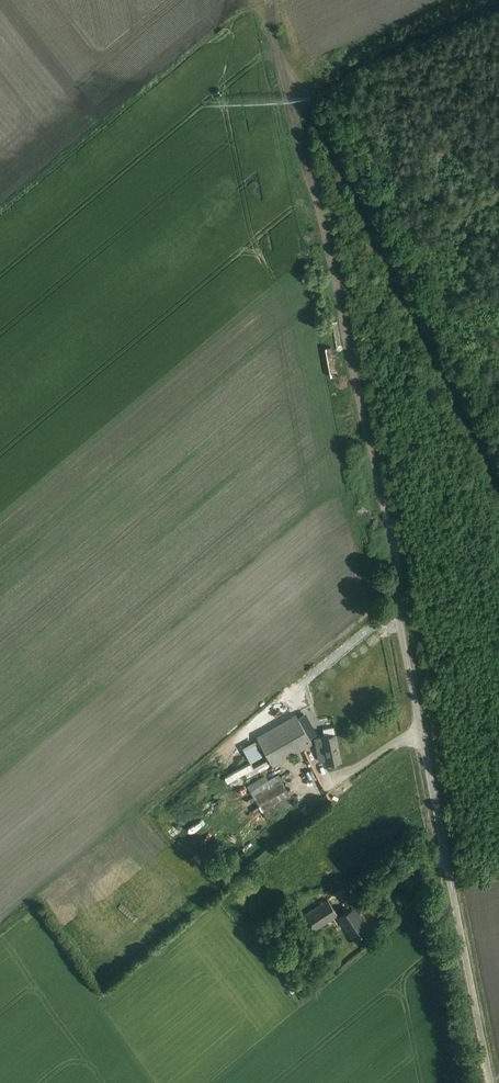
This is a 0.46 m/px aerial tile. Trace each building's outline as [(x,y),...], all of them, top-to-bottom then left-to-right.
[(324,361),(326,393),(334,392),(332,361),(324,361)] [(314,726),(320,722),(315,712),(308,716),(314,726)] [(302,725),(296,714),(257,736),(273,765),(318,739),(309,721),(302,725)] [(342,761),(336,733),(322,736),(327,764),(342,761)] [(295,802),(278,774),(251,791),(268,819),(295,802)] [(289,785),(294,792),(304,785),(299,778),(289,785)] [(250,816),(256,810),(251,806),(246,812),(250,816)] [(161,820),(155,825),(167,840),(173,835),(161,820)] [(181,866),(198,891),(204,887),(187,862),(181,866)] [(338,915),(327,899),(303,914),(314,931),(338,915)] [(369,928),(355,906),(340,916),(354,938),(369,928)] [(301,986),(297,980),(288,987),(292,992),(301,986)]
